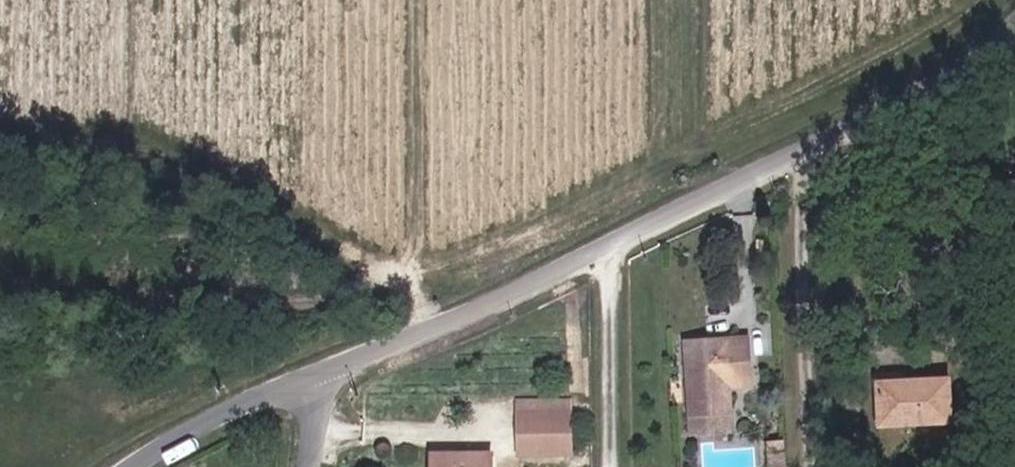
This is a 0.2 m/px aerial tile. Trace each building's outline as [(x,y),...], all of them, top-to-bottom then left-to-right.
[(1014,215),(1014,182),(995,184),(999,217),(1014,215)] [(727,346),(689,348),(692,424),(730,423),(727,346)] [(863,387),(864,430),(934,428),(933,386),(863,387)] [(563,462),(563,421),(515,420),(515,461),(563,462)] [(730,423),(692,424),(693,441),(730,439),(730,423)] [(484,458),(429,457),(429,466),(484,466),(484,458)]
